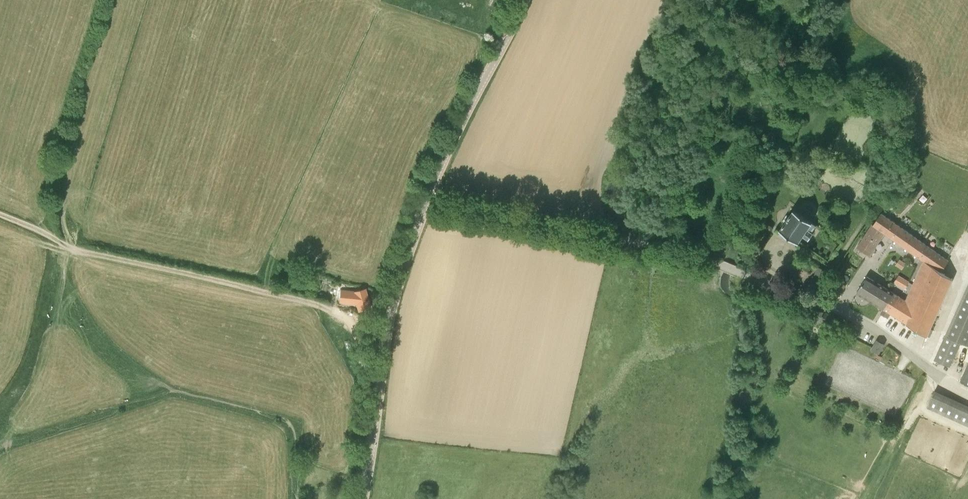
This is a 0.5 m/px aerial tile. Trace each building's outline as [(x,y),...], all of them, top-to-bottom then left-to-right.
[(809,239),(813,233),(812,232),(816,225),(794,210),(780,230),(798,242),(803,235),(809,239)] [(900,244),(911,252),(920,240),(881,213),(873,225),(884,232),(900,244)] [(858,248),(869,256),(884,232),(873,225),(858,248)] [(949,261),(920,240),(911,252),(923,261),(942,272),(949,261)] [(895,265),(902,269),(906,263),(900,258),(895,265)] [(927,336),(953,279),(942,272),(923,261),(906,300),(894,293),(884,309),(881,314),(887,318),(890,313),(927,336)] [(826,279),(829,270),(817,267),(815,276),(813,276),(809,291),(825,296),(830,281),(826,279)] [(884,309),(894,293),(867,276),(857,292),(884,309)] [(285,282),(282,277),(275,281),(278,286),(285,282)] [(961,342),(967,345),(967,283),(945,335),(934,360),(950,366),(961,342)] [(365,289),(354,293),(353,288),(343,290),(345,298),(353,297),(356,308),(362,306),(363,310),(371,308),(365,289)] [(830,325),(834,315),(824,312),(823,313),(817,311),(815,317),(821,320),(820,321),(830,325)] [(872,350),(878,354),(884,344),(877,340),(872,350)] [(967,426),(967,407),(934,392),(927,407),(967,426)]
